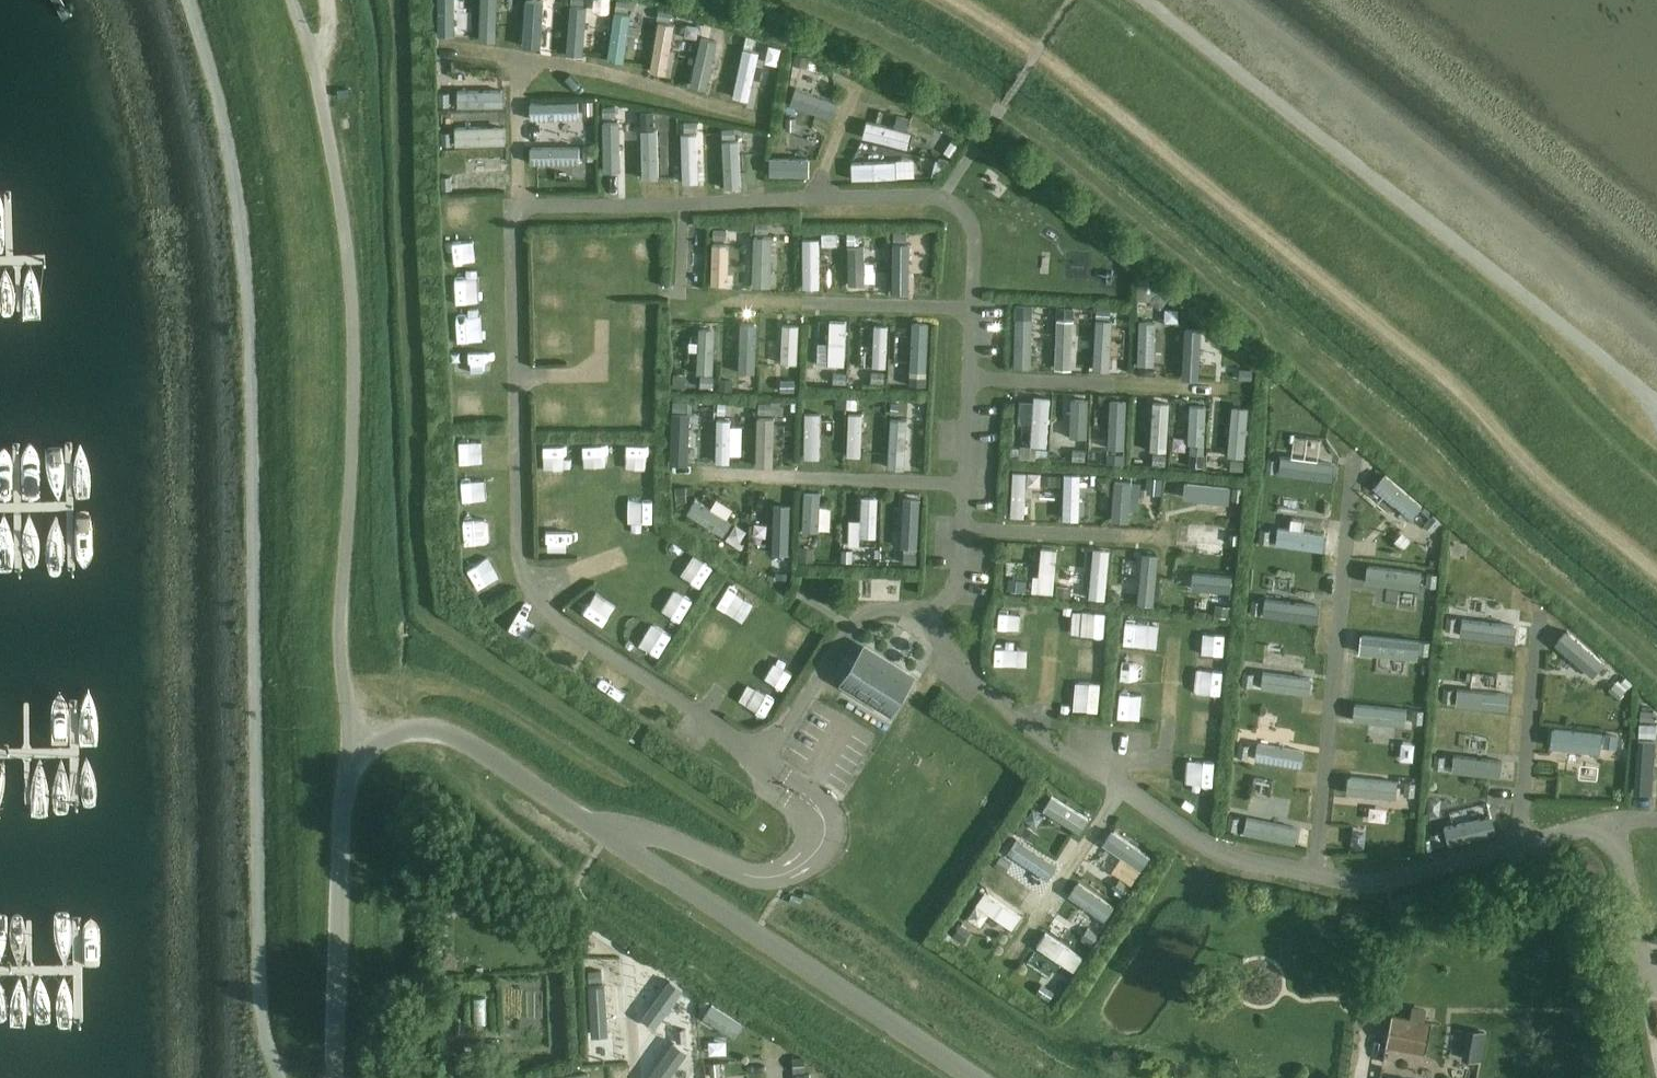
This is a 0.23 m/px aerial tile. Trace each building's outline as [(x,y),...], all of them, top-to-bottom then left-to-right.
[(458,13),(476,12),(475,0),(458,0),(458,13)] [(498,20),(515,20),(516,0),(499,0),(498,20)] [(561,0),(542,0),(541,23),(560,24),(561,0)] [(689,49),(692,0),(674,0),(671,48),(689,49)] [(616,1),(615,11),(628,13),(630,3),(616,1)] [(659,10),(658,21),(671,22),(672,12),(659,10)] [(754,77),(770,79),(776,22),(760,20),(754,77)] [(718,23),(709,55),(736,63),(745,31),(718,23)] [(702,29),(700,41),(709,43),(712,31),(702,29)] [(746,36),(743,48),(753,50),(755,39),(746,36)] [(795,53),(793,65),(807,68),(810,57),(795,53)] [(844,94),(850,71),(815,63),(810,86),(844,94)] [(549,80),(548,98),(599,101),(600,84),(549,80)] [(929,125),(936,95),(922,92),(919,104),(886,97),(882,115),(929,125)] [(449,93),(438,93),(439,106),(449,106),(449,93)] [(639,97),(622,97),(622,150),(639,150),(639,97)] [(593,103),(580,103),(581,116),(593,115),(593,103)] [(813,105),(812,124),(831,125),(832,106),(813,105)] [(615,106),(602,106),(602,117),(615,117),(615,106)] [(654,111),(639,111),(640,128),(655,128),(654,111)] [(795,117),(786,117),(786,130),(795,130),(795,117)] [(697,121),(684,121),(684,133),(697,133),(697,121)] [(735,129),(722,129),(722,139),(735,139),(735,129)] [(452,132),(441,132),(441,145),(452,145),(452,132)] [(789,152),(830,154),(831,135),(790,133),(789,152)] [(937,134),(919,134),(919,152),(937,152),(937,134)] [(872,136),(872,157),(918,156),(918,136),(872,136)] [(951,141),(944,152),(952,158),(960,147),(951,141)] [(593,147),(583,148),(583,160),(594,160),(593,147)] [(936,160),(933,172),(945,175),(948,163),(936,160)] [(451,177),(441,177),(441,189),(451,189),(451,177)] [(745,255),(748,206),(734,205),(731,254),(745,255)] [(774,211),(774,262),(792,262),(792,211),(774,211)] [(755,222),(755,233),(768,233),(769,223),(755,222)] [(888,265),(887,222),(868,222),(868,266),(888,265)] [(713,229),(712,239),(726,240),(726,229),(713,229)] [(907,233),(892,233),(892,245),(907,245),(907,233)] [(836,234),(821,234),(822,246),(836,246),(836,234)] [(470,285),(495,284),(494,259),(469,259),(470,285)] [(1158,289),(1149,299),(1159,308),(1168,297),(1158,289)] [(475,296),(473,316),(494,318),(496,299),(475,296)] [(779,300),(759,298),(756,343),(776,344),(779,300)] [(1113,301),(1111,348),(1124,349),(1127,302),(1113,301)] [(1054,302),(1040,302),(1039,345),(1053,345),(1054,302)] [(719,304),(716,350),(732,351),(735,305),(719,304)] [(1015,304),(1014,319),(1032,320),(1033,305),(1015,304)] [(801,351),(819,352),(821,308),(803,307),(801,351)] [(1057,307),(1057,316),(1074,317),(1074,308),(1057,307)] [(1219,359),(1221,309),(1204,308),(1201,358),(1219,359)] [(1096,309),(1095,319),(1111,320),(1111,310),(1096,309)] [(491,340),(473,341),(473,356),(492,356),(491,340)] [(1238,368),(1238,379),(1252,379),(1252,369),(1238,368)] [(871,372),(871,383),(884,383),(884,372),(871,372)] [(834,373),(833,384),(846,384),(847,374),(834,373)] [(674,374),(673,385),(686,386),(686,374),(674,374)] [(909,377),(909,385),(926,386),(926,377),(909,377)] [(700,379),(700,388),(713,389),(714,379),(700,379)] [(795,379),(782,380),(782,391),(795,391),(795,379)] [(1183,433),(1186,380),(1169,379),(1166,432),(1183,433)] [(718,381),(718,390),(732,390),(732,381),(718,381)] [(1264,429),(1266,382),(1248,381),(1246,428),(1264,429)] [(1106,385),(1089,384),(1087,438),(1104,438),(1106,385)] [(1222,423),(1223,385),(1205,385),(1204,423),(1222,423)] [(883,433),(884,389),(869,389),(868,433),(883,433)] [(846,396),(836,396),(836,407),(846,407),(846,397),(846,396)] [(857,397),(846,397),(846,407),(846,408),(857,408),(857,397)] [(673,401),(672,413),(686,414),(687,401),(673,401)] [(717,401),(717,413),(725,413),(726,402),(717,401)] [(758,401),(758,413),(772,414),(772,402),(758,401)] [(796,440),(795,401),(775,401),(775,440),(796,440)] [(892,402),(890,412),(897,413),(898,403),(892,402)] [(673,446),(674,422),(653,421),(651,445),(673,446)] [(580,435),(558,436),(559,457),(581,456),(580,435)] [(1190,441),(1189,463),(1202,464),(1203,442),(1190,441)] [(1307,459),(1344,460),(1345,442),(1308,441),(1307,459)] [(1020,444),(1019,457),(1035,458),(1035,456),(1036,447),(1036,445),(1020,444)] [(1036,447),(1035,456),(1047,457),(1048,448),(1036,447)] [(1072,449),(1072,460),(1085,460),(1085,450),(1072,449)] [(1108,452),(1108,461),(1124,462),(1124,452),(1108,452)] [(1152,453),(1152,464),(1164,464),(1165,454),(1152,453)] [(1132,456),(1130,500),(1144,501),(1146,456),(1132,456)] [(1267,456),(1266,469),(1276,470),(1278,457),(1267,456)] [(1230,458),(1230,469),(1243,469),(1243,459),(1230,458)] [(1040,473),(1040,483),(1059,483),(1060,474),(1040,473)] [(732,486),(751,492),(755,481),(736,474),(732,486)] [(1096,474),(1095,483),(1099,489),(1109,489),(1110,475),(1096,474)] [(1147,476),(1146,491),(1161,493),(1162,478),(1147,476)] [(686,485),(675,485),(676,504),(687,503),(686,485)] [(1232,486),(1231,499),(1241,499),(1242,487),(1232,486)] [(773,492),(773,532),(792,532),(791,492),(773,492)] [(644,505),(655,527),(675,517),(664,496),(644,505)] [(758,524),(768,508),(754,499),(744,516),(758,524)] [(1293,509),(1292,528),(1341,531),(1342,512),(1293,509)] [(1432,513),(1424,523),(1432,529),(1440,520),(1432,513)] [(922,540),(939,540),(938,527),(922,527),(922,540)] [(1260,528),(1259,541),(1269,542),(1270,529),(1260,528)] [(701,531),(694,550),(711,557),(719,538),(701,531)] [(1156,532),(1157,577),(1173,577),(1172,532),(1156,532)] [(1230,532),(1229,541),(1238,542),(1239,533),(1230,532)] [(1153,554),(1155,554),(1155,544),(1142,544),(1141,569),(1153,570),(1153,554)] [(814,545),(799,545),(799,560),(814,560),(814,545)] [(841,548),(841,560),(852,560),(852,549),(841,548)] [(1084,548),(1083,567),(1099,568),(1100,549),(1084,548)] [(896,550),(895,561),(908,561),(908,551),(896,550)] [(1295,558),(1294,572),(1309,573),(1310,559),(1295,558)] [(699,565),(685,585),(701,597),(716,577),(699,565)] [(1426,572),(1425,585),(1436,586),(1437,572),(1426,572)] [(1008,577),(1006,588),(1024,590),(1026,580),(1008,577)] [(1485,580),(1486,594),(1501,594),(1501,580),(1485,580)] [(1057,584),(1055,594),(1070,596),(1071,586),(1057,584)] [(1107,588),(1106,601),(1120,602),(1120,594),(1115,589),(1107,588)] [(727,599),(713,618),(734,634),(749,615),(727,599)] [(1251,599),(1250,612),(1260,613),(1262,600),(1251,599)] [(1476,599),(1477,619),(1531,618),(1531,599),(1476,599)] [(1214,602),(1213,614),(1229,616),(1230,604),(1214,602)] [(1142,604),(1140,628),(1162,629),(1164,605),(1142,604)] [(666,608),(653,627),(672,640),(685,621),(666,608)] [(1217,640),(1241,642),(1243,616),(1218,615),(1217,640)] [(1446,615),(1445,628),(1455,629),(1457,616),(1446,615)] [(1013,645),(1045,647),(1047,622),(1014,620),(1013,645)] [(1098,657),(1119,657),(1119,632),(1098,632),(1098,657)] [(1137,637),(1136,661),(1162,662),(1163,638),(1137,637)] [(1418,640),(1417,653),(1428,654),(1429,641),(1418,640)] [(890,711),(912,676),(866,647),(844,682),(890,711)] [(1260,670),(1282,672),(1284,649),(1262,647),(1260,670)] [(1329,653),(1287,651),(1286,675),(1328,677),(1329,653)] [(1217,655),(1216,671),(1236,673),(1237,656),(1217,655)] [(773,667),(763,682),(784,697),(795,682),(773,667)] [(1475,688),(1524,691),(1526,671),(1476,668),(1475,688)] [(1243,676),(1241,688),(1252,690),(1254,677),(1243,676)] [(1615,681),(1609,689),(1618,697),(1625,689),(1615,681)] [(1442,687),(1441,700),(1452,701),(1453,688),(1442,687)] [(1234,721),(1235,697),(1207,696),(1206,719),(1234,721)] [(1641,706),(1641,718),(1650,719),(1651,706),(1641,706)] [(1413,708),(1412,722),(1422,722),(1423,709),(1413,708)] [(1639,722),(1638,732),(1652,732),(1652,723),(1639,722)] [(1605,734),(1604,746),(1615,747),(1616,734),(1605,734)] [(1239,742),(1237,755),(1248,756),(1249,744),(1239,742)] [(1231,749),(1210,748),(1209,771),(1230,772),(1231,749)] [(1434,753),(1433,767),(1443,767),(1444,754),(1434,753)] [(1284,789),(1288,762),(1271,759),(1267,787),(1284,789)] [(1415,779),(1414,760),(1363,762),(1364,781),(1415,779)] [(1472,790),(1474,776),(1460,774),(1458,788),(1472,790)] [(1404,781),(1404,794),(1414,795),(1414,782),(1404,781)] [(1311,824),(1315,809),(1263,794),(1259,810),(1311,824)] [(1510,799),(1464,810),(1467,825),(1513,814),(1510,799)] [(1228,816),(1225,828),(1236,831),(1239,818),(1228,816)] [(1026,826),(1020,836),(1032,843),(1037,834),(1026,826)] [(1440,830),(1430,833),(1434,846),(1444,844),(1440,830)] [(1000,856),(994,865),(1005,873),(1011,864),(1000,856)] [(1119,880),(1113,888),(1124,896),(1129,887),(1119,880)] [(1076,914),(1089,913),(1089,896),(1075,896),(1076,914)] [(1090,924),(1084,933),(1095,940),(1101,931),(1090,924)] [(958,926),(951,936),(961,943),(968,934),(958,926)] [(607,993),(630,992),(629,967),(607,968),(607,993)] [(601,970),(588,971),(588,980),(601,979),(601,970)] [(500,982),(482,981),(482,996),(499,997),(500,982)] [(1041,984),(1036,992),(1049,1001),(1054,992),(1041,984)] [(756,1012),(759,1000),(725,989),(721,1002),(756,1012)] [(703,995),(700,1003),(707,1006),(711,997),(703,995)] [(1424,1022),(1424,1021),(1427,1008),(1412,1005),(1410,1019),(1392,1016),(1387,1046),(1426,1052),(1431,1023),(1424,1022)] [(1623,1005),(1614,1006),(1615,1016),(1624,1015),(1623,1005)] [(741,1034),(742,1019),(729,1018),(728,1033),(741,1034)] [(464,1023),(455,1023),(455,1038),(464,1038),(464,1023)] [(685,1028),(675,1029),(676,1042),(686,1042),(685,1028)] [(1468,1028),(1463,1058),(1479,1061),(1484,1031),(1468,1028)] [(1627,1028),(1614,1030),(1615,1038),(1628,1037),(1627,1028)] [(465,1055),(496,1053),(495,1038),(464,1040),(465,1055)] [(742,1048),(726,1049),(728,1065),(743,1064),(742,1048)] [(805,1056),(792,1056),(793,1070),(805,1069),(805,1056)] [(817,1077),(830,1077),(830,1061),(818,1060),(817,1077)] [(723,1062),(709,1063),(710,1073),(724,1072),(723,1062)] [(553,1066),(554,1077),(576,1077),(575,1065),(553,1066)] [(733,1077),(782,1077),(782,1067),(732,1067),(733,1077)]
